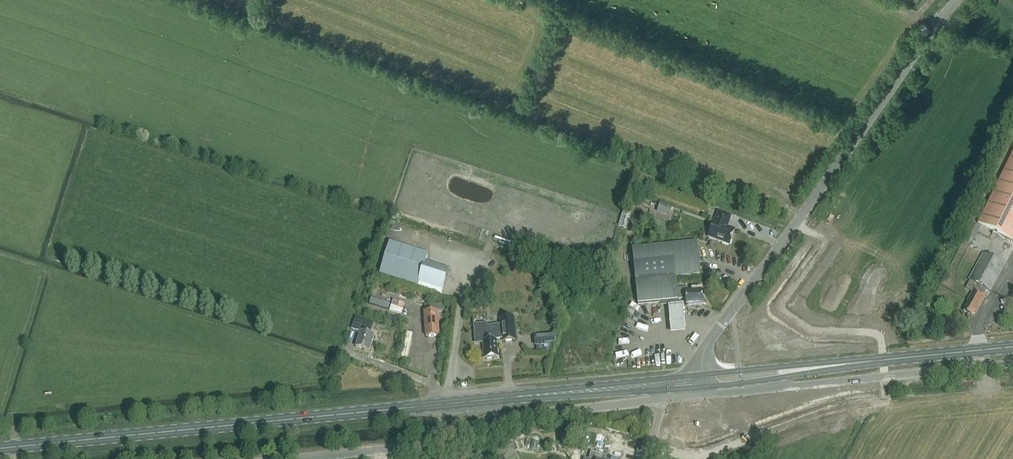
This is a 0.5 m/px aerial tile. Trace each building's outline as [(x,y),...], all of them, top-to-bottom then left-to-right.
[(977,223),(1012,241),(1012,148),(977,223)] [(672,207),(661,203),(657,212),(669,216),(672,207)] [(623,210),(618,227),(627,230),(632,213),(623,210)] [(730,215),(717,211),(707,237),(727,244),(733,228),(726,226),(730,215)] [(972,224),(966,236),(973,240),(979,227),(972,224)] [(417,289),(441,296),(448,271),(425,264),(428,255),(390,242),(380,275),(418,287),(417,289)] [(695,242),(632,250),(639,305),(669,302),(670,306),(678,305),(678,300),(685,299),(686,306),(702,304),(701,292),(688,293),(687,288),(676,289),(674,277),(699,274),(695,242)] [(1004,264),(982,253),(968,279),(970,280),(966,288),(972,291),(967,300),(969,302),(964,311),(971,315),(974,311),(976,313),(986,295),(984,294),(986,289),(990,291),(1004,264)] [(367,304),(388,309),(389,304),(369,298),(367,304)] [(392,299),(388,310),(402,314),(405,304),(392,299)] [(668,305),(670,333),(685,331),(683,303),(668,305)] [(439,336),(437,311),(443,311),(443,304),(425,305),(425,312),(424,312),(426,337),(439,336)] [(374,323),(355,317),(351,329),(360,332),(355,347),(369,351),(374,336),(370,335),(374,323)] [(496,347),(497,347),(497,342),(496,342),(495,338),(503,338),(503,341),(515,340),(513,317),(501,318),(502,326),(486,327),(486,324),(475,325),(476,342),(483,342),(485,358),(487,358),(487,359),(492,359),(492,358),(497,357),(496,347)] [(556,343),(555,335),(535,337),(536,345),(556,343)]
